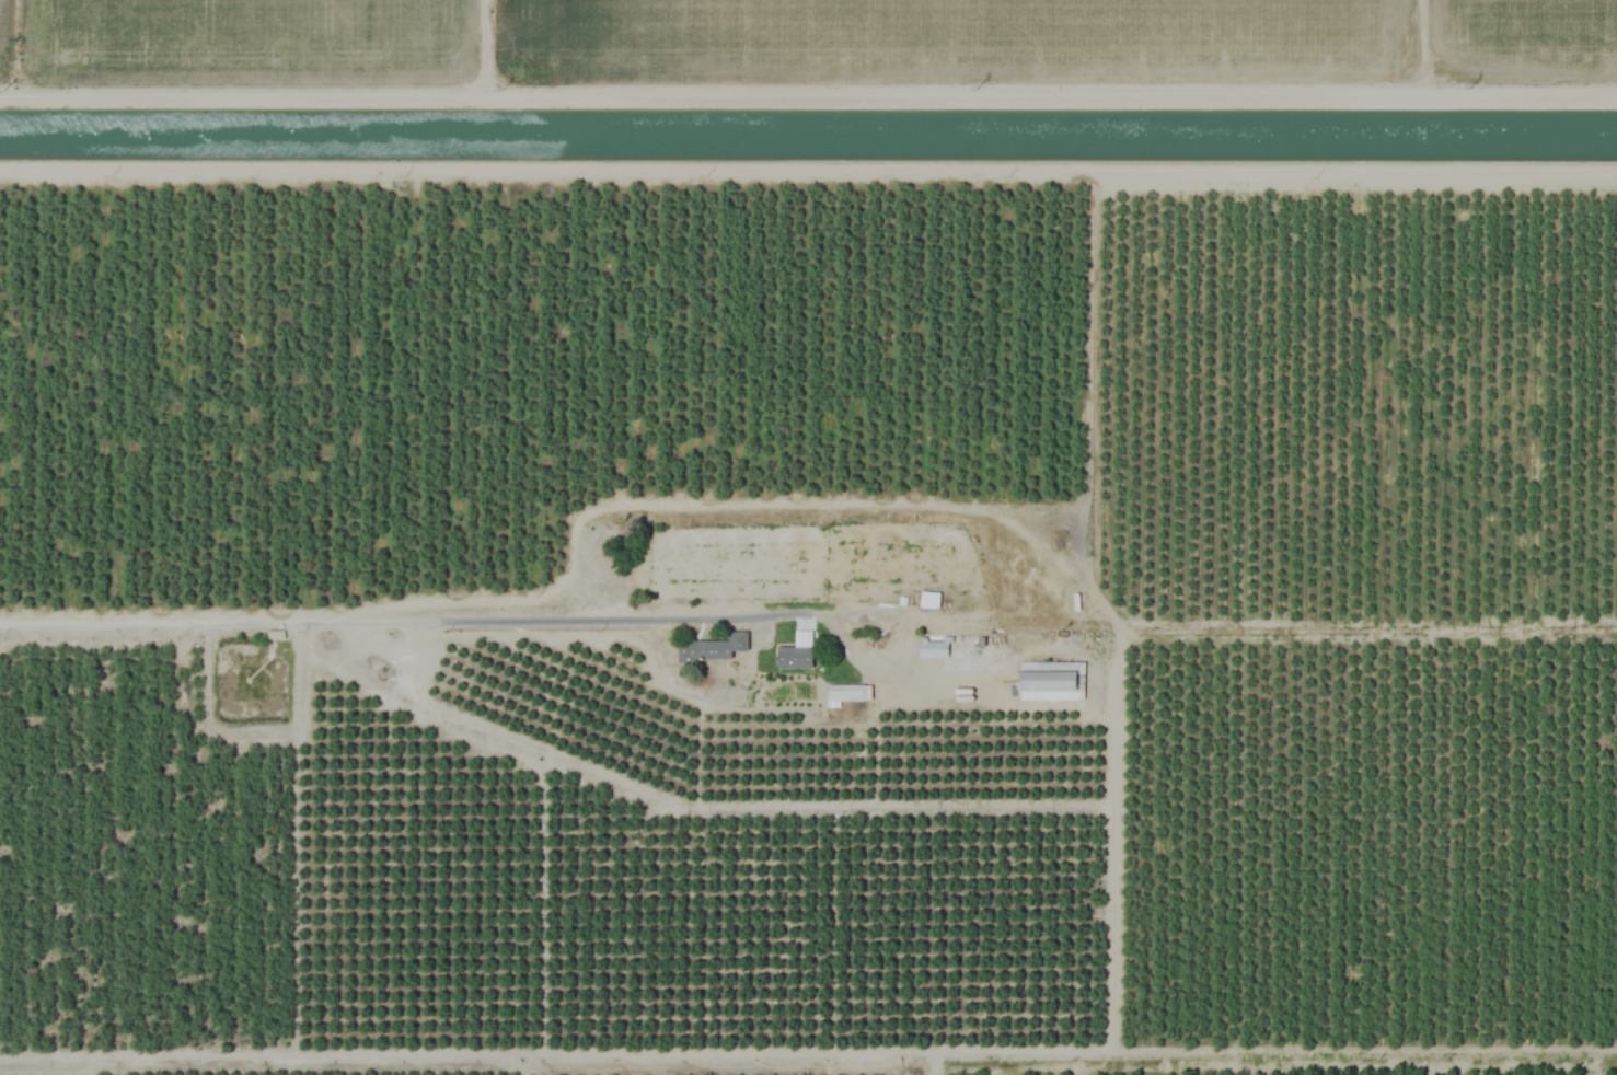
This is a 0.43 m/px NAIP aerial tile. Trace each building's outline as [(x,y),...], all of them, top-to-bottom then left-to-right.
[(954,593),(914,593),(914,612),(954,612),(954,593)] [(747,633),(728,632),(728,641),(678,640),(678,661),(732,662),(732,653),(747,653),(747,633)] [(812,636),(802,636),(802,647),(777,647),(777,669),(812,669),(812,636)] [(947,658),(947,640),(916,640),(916,658),(947,658)] [(1083,662),(1020,662),(1020,701),(1083,701),(1083,662)] [(870,702),(870,685),(826,685),(826,702),(870,702)]
